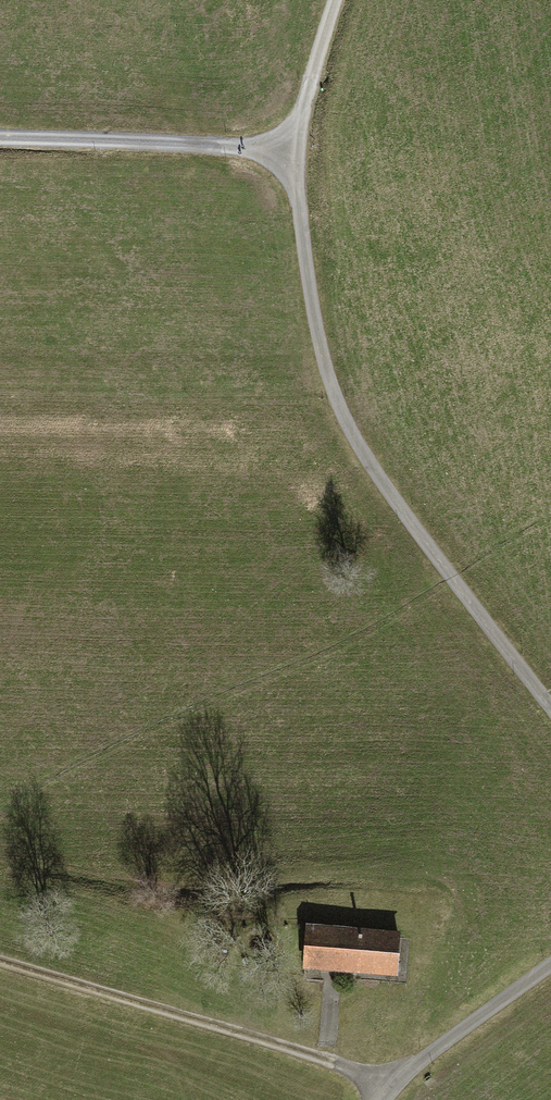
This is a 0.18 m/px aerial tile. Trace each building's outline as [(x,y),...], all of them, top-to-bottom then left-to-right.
[(400,982),(403,934),(311,929),(308,977),(400,982)]
